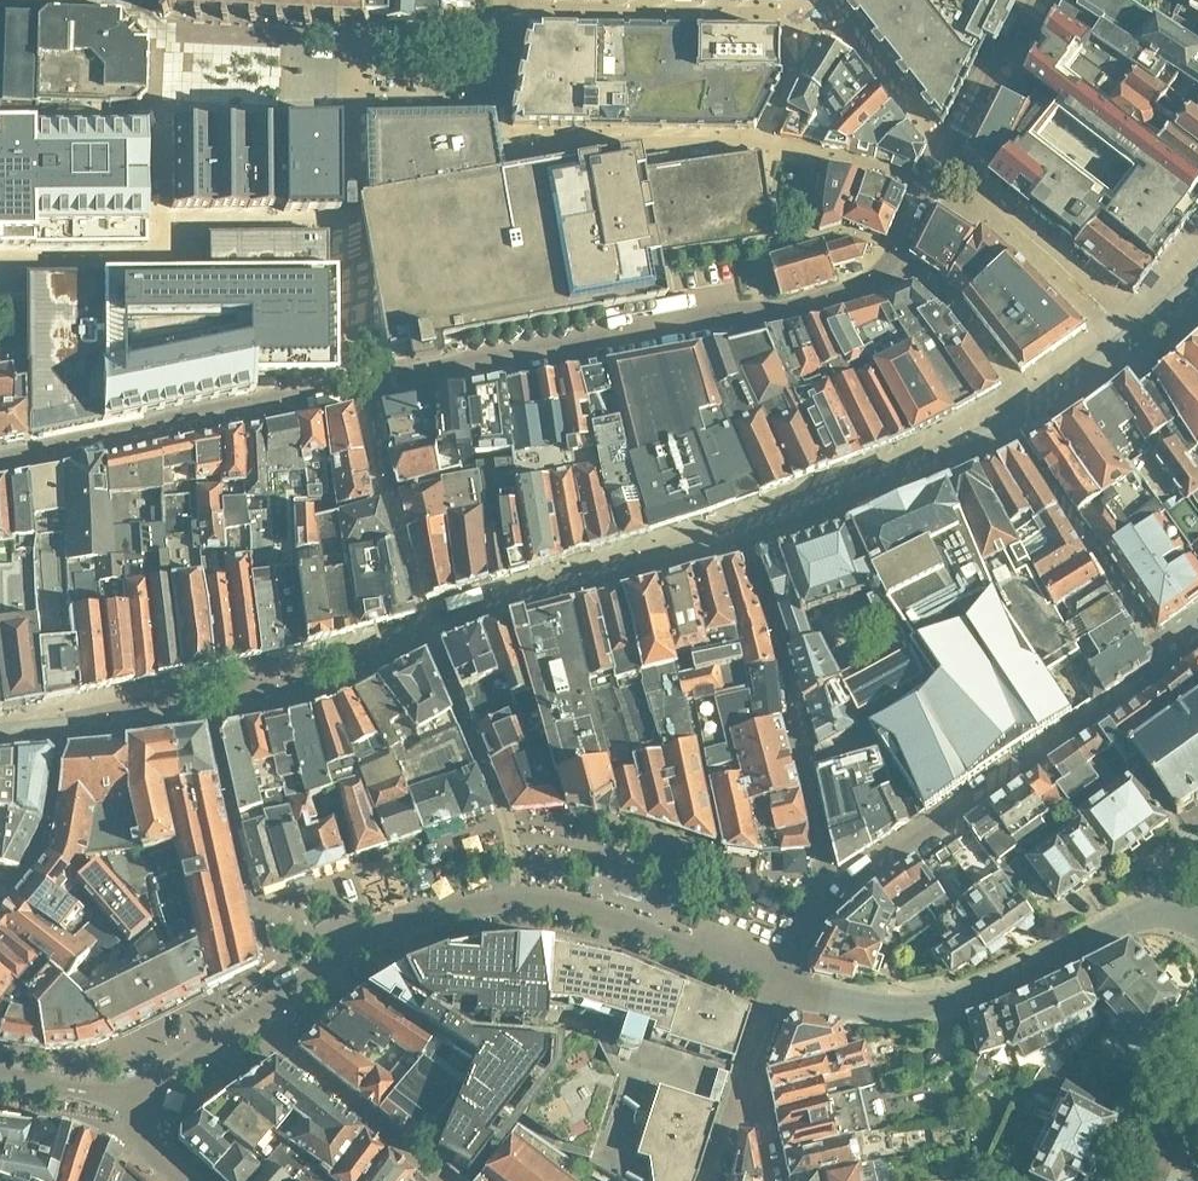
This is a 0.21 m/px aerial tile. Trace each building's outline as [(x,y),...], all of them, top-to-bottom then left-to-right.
[(167,5),(160,11),(163,15),(169,10),(196,11),(196,18),(201,18),(201,11),(223,12),(223,20),(228,20),(229,13),(251,14),(251,21),(256,21),(256,14),(278,15),(278,22),(283,23),(284,16),(306,17),(306,24),(311,24),(311,17),(335,18),(335,25),(340,25),(340,18),(352,19),(362,19),(367,25),(371,21),(366,16),(367,0),(167,0),(167,5)] [(366,16),(388,17),(388,23),(417,24),(417,16),(443,17),(444,8),(469,9),(470,0),(367,0),(366,16)] [(512,125),(542,126),(755,128),(780,81),(781,81),(781,75),(808,23),(864,24),(943,124),(987,37),(994,41),(994,42),(996,43),(1015,5),(1013,4),(1013,5),(1006,1),(1006,0),(533,0),(533,28),(532,27),(512,125)] [(1188,38),(1131,0),(1063,0),(1056,13),(1092,37),(1079,55),(1080,56),(1125,89),(1197,145),(1197,114),(1158,86),(1169,68),(1188,38)] [(78,10),(67,10),(66,10),(65,10),(49,10),(49,16),(42,16),(41,37),(39,101),(111,103),(111,102),(138,103),(143,99),(142,98),(148,92),(149,79),(150,79),(150,78),(149,78),(149,67),(150,67),(150,66),(149,66),(149,55),(151,55),(151,53),(150,53),(150,42),(151,42),(151,41),(150,41),(144,34),(145,34),(132,20),(131,19),(130,20),(127,16),(124,13),(124,12),(123,12),(123,13),(114,13),(114,12),(112,12),(112,13),(96,12),(96,11),(94,11),(94,12),(78,11),(78,10)] [(1084,89),(1084,88),(1063,71),(1064,70),(1066,71),(1072,61),(1075,63),(1080,56),(1079,55),(1092,37),(1056,13),(1025,75),(1041,86),(1060,102),(1073,111),(1077,115),(1061,137),(1080,153),(1096,130),(1182,195),(1179,199),(1196,213),(1197,210),(1197,175),(1185,165),(1148,137),(1084,89)] [(10,104),(11,99),(13,15),(0,14),(0,103),(10,104)] [(39,101),(41,37),(42,16),(40,16),(40,14),(39,14),(39,16),(13,15),(11,99),(36,100),(36,101),(39,101)] [(1189,37),(1197,44),(1197,24),(1189,37)] [(802,139),(813,114),(854,54),(854,53),(825,37),(824,39),(823,38),(801,77),(788,104),(789,105),(775,134),(802,139)] [(1189,37),(1188,38),(1169,68),(1197,88),(1197,44),(1189,37)] [(875,83),(854,54),(813,114),(802,139),(822,145),(843,113),(875,83)] [(1125,89),(1080,56),(1075,63),(1072,61),(1066,71),(1064,70),(1063,71),(1084,88),(1084,89),(1148,137),(1185,165),(1197,175),(1197,145),(1125,89)] [(1169,68),(1158,86),(1197,114),(1197,88),(1169,68)] [(335,94),(336,78),(318,77),(317,92),(335,94)] [(854,137),(891,103),(878,86),(875,83),(843,113),(822,145),(838,148),(849,150),(854,137)] [(990,175),(1011,150),(1014,152),(1020,145),(1024,148),(1040,128),(1055,109),(1060,102),(1041,86),(1034,94),(1027,104),(997,89),(997,90),(997,91),(993,99),(992,99),(992,100),(992,101),(988,110),(987,109),(986,112),(987,112),(982,121),(981,122),(982,122),(977,131),(975,134),(976,134),(973,140),(971,143),(971,142),(965,154),(967,155),(980,166),(987,172),(987,173),(988,174),(990,175)] [(1073,111),(1060,102),(1055,109),(1040,128),(1075,157),(1062,172),(1073,181),(1076,193),(1049,224),(1076,247),(1078,248),(1105,217),(1158,262),(1196,213),(1179,199),(1182,195),(1096,130),(1080,153),(1061,137),(1077,115),(1073,111)] [(880,149),(913,130),(891,103),(854,137),(849,150),(875,158),(880,149)] [(490,125),(489,116),(411,118),(422,183),(498,169),(490,125)] [(322,118),(290,119),(208,120),(203,120),(203,119),(196,119),(196,122),(188,122),(181,122),(181,124),(174,125),(174,124),(172,124),(172,129),(172,179),(170,179),(170,193),(209,192),(290,192),(322,191),(332,191),(332,178),(329,178),(329,166),(326,166),(326,153),(323,154),(322,118)] [(422,183),(411,118),(377,119),(386,172),(391,171),(394,188),(422,183)] [(386,172),(377,119),(368,119),(371,193),(383,191),(390,186),(391,188),(394,188),(391,171),(386,172)] [(103,246),(146,244),(146,221),(148,221),(147,207),(147,195),(147,192),(146,192),(146,156),(147,156),(147,148),(146,148),(145,142),(146,142),(146,134),(145,134),(145,130),(144,125),(103,125),(103,124),(93,124),(93,126),(84,126),(84,128),(75,128),(75,130),(69,130),(66,130),(66,127),(60,127),(49,126),(49,129),(41,129),(41,126),(0,126),(0,247),(25,246),(41,246),(62,246),(63,248),(66,248),(67,246),(69,246),(69,248),(103,248),(103,246)] [(1075,157),(1040,128),(1024,148),(1020,145),(1014,152),(1011,150),(990,175),(1049,224),(1076,193),(1073,181),(1062,172),(1075,157)] [(914,172),(926,145),(913,130),(880,149),(896,156),(893,162),(914,172)] [(659,256),(645,177),(644,178),(640,159),(638,146),(581,156),(581,157),(544,163),(543,163),(540,163),(540,164),(522,167),(521,167),(518,167),(518,168),(512,169),(502,171),(502,170),(499,171),(498,169),(422,183),(394,188),(391,188),(390,186),(383,191),(371,193),(360,195),(359,196),(359,197),(371,265),(375,358),(379,357),(408,353),(409,357),(409,358),(410,359),(411,360),(412,360),(413,360),(439,356),(441,354),(441,352),(441,351),(439,336),(461,333),(461,334),(482,330),(482,329),(504,325),(504,326),(526,322),(526,321),(547,317),(547,319),(623,305),(621,294),(647,289),(641,259),(659,256)] [(764,214),(762,203),(762,200),(764,200),(758,158),(735,161),(734,155),(669,164),(668,155),(640,159),(644,178),(645,177),(659,256),(667,255),(667,253),(694,249),(694,251),(696,251),(696,249),(723,245),(723,247),(739,245),(739,243),(766,240),(766,242),(768,241),(768,240),(771,239),(770,232),(771,232),(768,213),(764,214)] [(841,224),(843,220),(852,197),(862,173),(859,171),(840,169),(841,167),(833,166),(833,167),(822,166),(818,192),(816,192),(815,193),(818,194),(816,199),(815,198),(814,199),(817,200),(815,204),(814,204),(814,205),(816,206),(814,214),(820,231),(841,224)] [(874,206),(884,182),(862,173),(852,197),(874,206)] [(904,197),(906,190),(884,181),(884,182),(874,206),(852,197),(843,220),(872,233),(886,238),(904,197)] [(949,279),(979,232),(936,205),(933,211),(910,255),(927,265),(949,279)] [(1158,262),(1105,217),(1078,248),(1092,260),(1088,265),(1116,288),(1121,282),(1134,293),(1135,292),(1135,291),(1158,262)] [(964,298),(1012,254),(981,227),(979,232),(949,279),(949,280),(964,298)] [(150,391),(171,387),(174,386),(174,388),(179,387),(179,385),(206,380),(207,381),(210,380),(222,378),(222,376),(241,373),(249,371),(250,373),(251,373),(251,371),(278,371),(277,373),(286,373),(294,373),(294,371),(322,370),(322,372),(323,372),(323,376),(335,376),(341,370),(340,346),(335,341),(335,317),(340,311),(340,294),(335,289),(335,270),(326,270),(326,232),(301,232),(243,233),(207,233),(207,257),(209,257),(210,272),(207,269),(171,270),(134,270),(98,270),(61,270),(25,271),(25,290),(25,293),(27,293),(27,298),(26,298),(26,300),(27,300),(27,303),(27,309),(26,309),(26,344),(26,362),(28,362),(28,376),(28,421),(30,421),(30,417),(51,412),(51,411),(61,409),(62,410),(77,407),(77,405),(99,401),(104,400),(104,402),(107,401),(106,400),(134,394),(134,396),(135,395),(142,394),(150,393),(150,391)] [(862,257),(867,244),(851,238),(827,245),(833,266),(862,257)] [(833,266),(827,245),(826,242),(796,251),(795,252),(792,252),(804,290),(815,287),(837,280),(833,266)] [(804,290),(792,252),(781,256),(778,257),(769,259),(778,289),(781,297),(804,290)] [(1086,329),(1041,282),(1016,258),(1012,254),(964,298),(965,299),(1010,357),(1023,372),(1086,329)] [(666,297),(664,286),(661,268),(659,256),(641,259),(647,289),(621,294),(623,305),(666,297)] [(947,353),(921,315),(939,304),(915,282),(885,296),(913,345),(916,344),(956,412),(956,413),(978,400),(947,353)] [(913,345),(885,296),(845,309),(866,353),(867,352),(873,363),(875,367),(913,345)] [(968,339),(953,319),(939,304),(921,315),(947,353),(968,339)] [(866,353),(845,309),(826,315),(852,370),(857,367),(859,370),(873,363),(867,352),(866,353)] [(852,370),(826,315),(807,320),(801,322),(815,352),(825,372),(829,381),(831,385),(854,374),(852,370)] [(815,352),(801,322),(784,326),(798,359),(815,352)] [(798,359),(784,326),(766,330),(785,371),(801,365),(798,359)] [(797,397),(785,371),(766,330),(732,339),(760,413),(765,411),(797,397)] [(760,413),(732,339),(702,345),(720,397),(727,414),(732,426),(760,413)] [(1002,386),(978,352),(968,339),(947,353),(978,400),(1002,386)] [(1180,354),(1178,355),(1197,374),(1197,339),(1180,354)] [(916,344),(913,345),(875,367),(876,368),(914,435),(925,429),(925,428),(945,416),(946,417),(956,412),(916,344)] [(761,494),(732,426),(727,414),(720,397),(702,345),(679,349),(734,505),(747,500),(761,494)] [(734,505),(679,349),(665,352),(620,360),(608,363),(628,449),(632,466),(651,532),(710,514),(734,505)] [(865,455),(831,385),(829,381),(820,385),(816,377),(825,372),(815,352),(798,359),(801,365),(847,461),(865,455)] [(1178,355),(1175,357),(1177,358),(1173,361),(1172,360),(1169,362),(1171,363),(1162,369),(1161,368),(1159,370),(1160,371),(1156,374),(1155,373),(1153,375),(1154,376),(1181,423),(1197,448),(1197,447),(1197,374),(1178,355)] [(651,532),(632,466),(615,470),(611,452),(628,449),(608,363),(580,368),(599,450),(601,460),(611,501),(620,541),(651,532)] [(847,461),(801,365),(785,371),(797,397),(830,468),(847,461)] [(25,376),(12,378),(12,367),(0,369),(0,441),(24,436),(23,411),(26,411),(25,376)] [(914,435),(876,368),(861,376),(859,370),(857,367),(852,370),(854,374),(856,377),(870,406),(890,444),(914,435)] [(599,450),(580,368),(557,372),(562,401),(568,445),(571,457),(587,453),(599,450)] [(568,445),(562,401),(557,372),(537,376),(551,457),(571,457),(568,445)] [(870,406),(856,377),(854,374),(831,385),(865,455),(867,454),(867,452),(875,449),(888,445),(889,446),(890,445),(890,444),(870,406)] [(1109,392),(1152,453),(1181,492),(1186,499),(1192,495),(1197,490),(1197,466),(1195,468),(1186,456),(1181,448),(1138,388),(1139,388),(1138,386),(1129,375),(1109,392)] [(551,457),(537,376),(506,381),(516,453),(512,453),(514,461),(551,457)] [(1138,388),(1181,448),(1186,456),(1195,468),(1197,466),(1197,447),(1197,448),(1181,423),(1154,377),(1145,383),(1139,388),(1138,388)] [(516,453),(506,381),(468,388),(477,457),(512,453),(516,453)] [(462,467),(475,458),(477,457),(468,388),(435,393),(440,435),(441,441),(456,439),(462,467)] [(1152,453),(1109,392),(1105,395),(1084,409),(1132,476),(1137,472),(1134,467),(1152,453)] [(390,441),(440,435),(435,393),(395,400),(382,402),(389,435),(390,441)] [(830,468),(797,397),(765,411),(795,481),(830,468)] [(361,461),(350,407),(323,413),(331,467),(361,461)] [(1132,476),(1084,409),(1058,427),(1056,428),(1101,497),(1109,492),(1132,476)] [(795,481),(765,411),(760,413),(732,426),(761,494),(795,481)] [(324,460),(318,415),(295,419),(301,473),(302,480),(294,482),(296,504),(320,501),(320,495),(328,494),(324,460)] [(301,473),(295,419),(264,424),(266,475),(301,473)] [(266,475),(264,424),(241,429),(245,497),(245,499),(268,498),(266,475)] [(1101,497),(1056,428),(1032,442),(1077,510),(1079,512),(1101,497)] [(245,497),(241,429),(217,433),(220,501),(245,499),(245,497)] [(204,616),(199,572),(196,512),(221,512),(220,501),(217,433),(193,437),(196,509),(190,510),(190,497),(188,496),(163,499),(166,551),(167,554),(179,671),(208,665),(209,667),(211,666),(209,652),(204,616)] [(442,454),(441,441),(440,435),(390,441),(395,464),(442,454)] [(441,441),(442,454),(395,464),(399,483),(463,471),(462,467),(456,439),(441,441)] [(189,483),(187,440),(159,445),(162,488),(189,483)] [(166,551),(163,499),(162,488),(159,445),(112,454),(105,456),(112,558),(118,557),(142,556),(167,554),(166,551)] [(1057,507),(1023,454),(1024,454),(1019,447),(1016,448),(1016,449),(1000,459),(1000,458),(998,459),(1030,512),(1036,521),(1057,507)] [(620,541),(611,501),(601,460),(589,462),(587,453),(571,457),(593,550),(620,541)] [(1160,506),(1181,492),(1152,453),(1134,467),(1137,472),(1138,472),(1160,506)] [(112,558),(105,456),(60,466),(62,513),(63,523),(64,553),(65,561),(94,559),(112,558)] [(593,550),(571,457),(551,457),(514,461),(513,461),(522,501),(519,501),(530,569),(593,550)] [(1030,512),(998,459),(978,466),(1012,524),(1030,512)] [(366,479),(361,461),(331,467),(334,487),(366,479)] [(530,569),(519,501),(522,501),(513,461),(495,464),(512,575),(513,574),(513,573),(528,570),(530,569)] [(512,575),(495,464),(478,466),(480,476),(487,533),(492,581),(512,575)] [(62,513),(60,466),(28,472),(31,515),(62,513)] [(977,469),(948,481),(950,483),(961,512),(982,563),(994,587),(1001,604),(1047,673),(1080,651),(1077,646),(1075,642),(1071,636),(1066,627),(1056,609),(1041,582),(1035,572),(1028,560),(1025,556),(1022,546),(1024,544),(1018,532),(1012,524),(978,466),(976,467),(977,469)] [(31,515),(28,472),(3,477),(8,538),(12,537),(32,535),(32,525),(31,515)] [(1165,513),(1160,506),(1138,472),(1137,472),(1132,476),(1109,492),(1101,497),(1079,512),(1104,546),(1121,535),(1124,541),(1130,537),(1133,541),(1139,537),(1140,539),(1161,518),(1165,513)] [(294,571),(292,514),(291,504),(296,504),(294,482),(302,480),(301,473),(266,475),(268,498),(268,512),(271,537),(272,574),(282,651),(298,647),(303,646),(294,571)] [(492,581),(487,533),(480,476),(447,483),(449,501),(452,522),(461,592),(475,586),(492,581)] [(3,477),(0,477),(0,543),(12,542),(12,537),(8,538),(3,477)] [(370,498),(366,479),(334,487),(336,506),(370,498)] [(452,522),(449,501),(447,483),(443,483),(443,485),(402,493),(406,511),(410,530),(452,522)] [(874,516),(852,524),(864,552),(880,588),(887,602),(942,574),(927,545),(930,544),(948,535),(942,522),(954,516),(961,512),(950,483),(927,491),(927,492),(873,514),(874,516)] [(1181,492),(1160,506),(1165,513),(1188,545),(1197,538),(1197,517),(1186,499),(1181,492)] [(282,651),(272,574),(271,537),(268,512),(268,498),(245,499),(249,540),(250,557),(252,574),(248,574),(258,652),(259,656),(282,651)] [(258,652),(248,574),(252,574),(250,557),(249,540),(245,499),(220,501),(221,512),(222,549),(234,652),(236,660),(238,660),(237,658),(256,655),(256,656),(259,656),(258,652)] [(389,540),(375,502),(337,513),(342,550),(372,544),(372,543),(389,540)] [(1087,553),(1057,507),(1036,521),(1018,532),(1024,544),(1043,533),(1050,545),(1043,549),(1044,551),(1028,560),(1035,572),(1041,582),(1087,553)] [(327,639),(317,567),(311,520),(320,518),(319,510),(292,514),(294,571),(303,646),(327,639)] [(234,652),(222,549),(221,512),(196,512),(199,572),(204,616),(209,652),(211,666),(213,666),(213,664),(233,660),(233,661),(236,660),(234,652)] [(1072,712),(1047,673),(1001,604),(994,587),(982,563),(961,512),(954,516),(959,529),(948,535),(930,544),(944,573),(942,574),(887,602),(912,639),(908,642),(934,680),(869,725),(925,810),(1072,712)] [(353,632),(342,550),(337,513),(320,518),(311,520),(317,567),(327,639),(353,632)] [(1177,552),(1182,548),(1161,518),(1140,539),(1139,537),(1133,541),(1130,537),(1124,541),(1121,535),(1104,546),(1124,576),(1126,579),(1126,578),(1156,624),(1156,625),(1158,627),(1161,626),(1183,609),(1186,607),(1197,598),(1197,562),(1193,555),(1183,561),(1177,552)] [(461,592),(452,522),(410,530),(427,601),(431,600),(430,599),(459,591),(459,592),(461,592)] [(68,605),(65,561),(64,553),(63,523),(32,525),(32,535),(32,552),(33,565),(34,616),(34,618),(37,652),(42,700),(76,694),(72,652),(68,605)] [(815,753),(816,758),(838,747),(835,738),(857,728),(865,724),(860,714),(926,679),(924,676),(897,636),(885,643),(889,650),(841,675),(829,652),(822,637),(821,637),(819,637),(815,639),(806,616),(880,588),(864,552),(852,524),(851,524),(851,523),(759,557),(795,647),(791,648),(789,652),(804,700),(805,700),(813,725),(812,726),(818,746),(816,748),(815,749),(815,753)] [(1188,545),(1197,558),(1197,538),(1188,545)] [(32,552),(11,554),(12,542),(0,543),(0,567),(33,565),(32,552)] [(385,624),(373,548),(372,544),(342,550),(353,632),(357,631),(356,631),(382,624),(383,624),(385,624)] [(414,616),(394,544),(373,548),(385,624),(414,616)] [(1056,609),(1103,578),(1087,553),(1041,582),(1056,609)] [(179,671),(167,554),(142,556),(152,652),(156,677),(179,672),(179,671)] [(152,652),(142,556),(118,557),(128,652),(131,682),(133,682),(133,681),(153,677),(154,677),(156,677),(152,652)] [(118,557),(112,558),(94,559),(103,652),(107,687),(109,686),(109,685),(129,681),(130,682),(131,682),(128,652),(118,557)] [(743,557),(720,564),(736,628),(738,637),(767,630),(745,561),(743,557)] [(103,652),(94,559),(65,561),(68,605),(72,652),(76,694),(79,691),(105,686),(106,687),(107,687),(103,652)] [(717,564),(695,570),(694,568),(693,569),(706,634),(736,628),(720,564),(720,563),(717,564)] [(34,618),(34,616),(33,565),(0,567),(0,694),(2,707),(42,700),(37,652),(34,618)] [(690,657),(710,652),(706,634),(693,569),(690,570),(690,571),(660,580),(659,580),(657,580),(657,581),(674,652),(676,660),(690,657)] [(1079,619),(1114,596),(1103,578),(1056,609),(1066,627),(1080,620),(1079,619)] [(674,652),(657,581),(623,591),(622,591),(630,620),(638,652),(640,652),(645,674),(663,750),(694,741),(689,714),(680,677),(677,665),(676,660),(674,652)] [(638,652),(630,620),(622,591),(623,591),(622,589),(573,604),(590,681),(613,777),(636,772),(633,758),(638,756),(663,750),(645,674),(640,652),(638,652)] [(1077,646),(1125,614),(1114,596),(1079,619),(1080,620),(1084,628),(1071,636),(1075,642),(1077,646)] [(613,777),(590,681),(573,604),(512,619),(522,652),(533,691),(542,718),(548,739),(551,749),(568,806),(594,810),(594,812),(597,813),(598,811),(608,812),(620,814),(622,815),(613,777)] [(1140,637),(1125,614),(1077,646),(1080,651),(1083,656),(1098,647),(1104,659),(1140,637)] [(522,652),(512,619),(485,628),(504,676),(507,675),(514,697),(533,691),(522,652)] [(447,652),(463,691),(504,676),(485,628),(443,641),(447,652)] [(776,665),(773,652),(767,630),(738,637),(740,645),(745,662),(747,672),(776,665)] [(1132,675),(1150,663),(1151,655),(1149,652),(1143,642),(1140,637),(1104,659),(1098,647),(1083,656),(1093,671),(1105,691),(1105,692),(1132,675)] [(745,662),(740,645),(710,652),(690,657),(694,674),(713,670),(745,662)] [(434,665),(429,652),(426,653),(423,654),(424,655),(409,663),(409,662),(396,669),(396,671),(381,679),(381,677),(378,678),(379,680),(407,718),(419,734),(454,715),(452,711),(453,711),(434,665)] [(1197,679),(1197,652),(1182,664),(1183,665),(1195,682),(1197,679)] [(781,711),(777,667),(776,665),(747,672),(751,691),(758,723),(782,718),(781,711)] [(1197,687),(1195,682),(1183,665),(1180,667),(1162,684),(1175,704),(1197,687)] [(758,723),(751,691),(719,697),(713,670),(694,674),(680,677),(689,714),(697,714),(707,770),(739,764),(736,756),(728,725),(747,721),(747,725),(758,723)] [(1105,691),(1093,671),(1080,680),(1092,699),(1105,691)] [(477,726),(483,739),(491,759),(493,762),(530,745),(548,739),(542,718),(523,724),(522,721),(516,724),(512,712),(518,710),(514,697),(507,675),(504,676),(463,691),(477,726)] [(407,718),(379,680),(377,680),(378,682),(358,692),(358,691),(356,692),(383,737),(392,752),(396,758),(407,751),(393,726),(407,718)] [(1175,704),(1162,684),(1140,699),(1154,719),(1175,704)] [(1196,693),(1197,695),(1134,741),(1130,737),(1154,719),(1140,699),(1109,720),(1123,742),(1125,741),(1130,748),(1132,746),(1157,783),(1176,808),(1174,810),(1177,814),(1183,810),(1182,809),(1195,799),(1196,801),(1197,800),(1197,691),(1196,693)] [(383,737),(356,692),(338,699),(335,700),(353,749),(360,747),(383,737)] [(388,845),(358,764),(353,749),(335,700),(291,715),(299,746),(301,755),(312,795),(313,798),(314,798),(314,795),(327,792),(328,793),(330,793),(333,805),(340,804),(342,812),(347,811),(354,839),(350,840),(353,851),(356,850),(357,855),(388,845)] [(312,795),(301,755),(290,758),(288,749),(299,746),(291,715),(268,719),(284,781),(293,778),(299,798),(312,795)] [(788,742),(782,718),(758,723),(747,725),(747,721),(728,725),(736,756),(788,742)] [(284,781),(268,719),(223,727),(224,730),(229,759),(230,760),(242,817),(243,820),(265,814),(267,813),(263,796),(286,791),(284,781)] [(1157,783),(1132,746),(1130,748),(1125,741),(1123,742),(1109,720),(1095,730),(1110,750),(1115,746),(1134,773),(1147,790),(1157,783)] [(817,769),(829,830),(864,818),(856,793),(869,787),(871,786),(872,785),(874,782),(875,782),(874,778),(873,775),(886,769),(880,748),(878,749),(866,726),(865,724),(857,728),(869,752),(817,769)] [(176,844),(164,783),(205,777),(206,781),(218,779),(207,730),(131,738),(133,811),(135,810),(140,834),(134,835),(135,844),(143,844),(144,849),(176,844)] [(1110,750),(1095,730),(1073,744),(1088,764),(1101,756),(1110,750)] [(133,811),(131,738),(130,739),(129,738),(128,738),(128,740),(123,740),(123,739),(120,740),(120,741),(104,743),(104,741),(100,742),(100,743),(104,855),(136,850),(135,844),(131,827),(132,811),(133,811)] [(694,741),(663,750),(680,830),(713,840),(716,841),(716,839),(711,817),(699,768),(694,741)] [(794,767),(788,742),(736,756),(739,764),(743,780),(794,767)] [(104,855),(100,743),(70,746),(69,750),(70,750),(57,811),(49,852),(80,877),(87,857),(104,855)] [(1100,781),(1088,764),(1073,744),(1049,761),(1063,782),(1058,786),(1066,798),(1070,803),(1089,789),(1100,781)] [(568,806),(551,749),(534,754),(530,745),(493,762),(513,809),(519,809),(566,806),(568,806)] [(1134,773),(1115,746),(1110,750),(1101,756),(1120,783),(1134,773)] [(55,747),(18,750),(18,772),(18,812),(0,813),(0,865),(19,868),(44,816),(55,747)] [(418,786),(442,777),(437,765),(452,760),(448,749),(410,762),(418,786)] [(18,772),(18,750),(12,751),(0,752),(0,813),(18,812),(18,772)] [(680,830),(663,750),(638,756),(633,758),(636,772),(648,820),(652,822),(680,830)] [(425,832),(410,793),(399,763),(396,758),(392,752),(358,764),(388,845),(425,832)] [(1169,821),(1147,790),(1134,773),(1120,783),(1101,756),(1088,764),(1100,781),(1143,840),(1169,821)] [(1063,782),(1049,761),(1038,769),(1053,790),(1058,786),(1063,782)] [(743,780),(739,764),(707,770),(709,781),(725,847),(765,853),(750,804),(743,780)] [(801,791),(794,767),(743,780),(750,804),(769,799),(801,791)] [(490,799),(485,787),(487,786),(484,779),(482,780),(477,769),(448,781),(464,819),(485,812),(484,811),(491,809),(491,810),(494,809),(493,806),(492,807),(489,800),(490,799)] [(1053,790),(1038,769),(1022,780),(1038,800),(1053,790)] [(648,820),(636,772),(613,777),(622,815),(648,820)] [(227,817),(224,806),(218,779),(206,781),(205,777),(164,783),(176,844),(230,835),(226,817),(227,817)] [(347,858),(338,819),(315,825),(313,820),(319,819),(313,798),(312,795),(299,798),(293,778),(284,781),(286,791),(291,808),(297,831),(312,875),(313,876),(321,873),(321,872),(347,863),(348,864),(349,863),(349,861),(349,862),(347,858)] [(464,819),(448,781),(447,778),(410,793),(425,832),(437,828),(437,829),(440,828),(439,827),(449,824),(449,825),(452,824),(452,823),(464,819)] [(1046,812),(1038,800),(1022,780),(1005,793),(987,805),(1011,837),(1042,816),(1046,812)] [(1100,781),(1089,789),(1097,800),(1078,814),(1083,820),(1082,820),(1113,862),(1143,840),(1100,781)] [(909,821),(892,783),(884,787),(872,795),(869,787),(856,793),(864,818),(872,844),(909,821)] [(1046,812),(1066,798),(1058,786),(1053,790),(1038,800),(1046,812)] [(312,875),(297,831),(291,808),(286,791),(263,796),(267,813),(265,814),(287,884),(312,875)] [(808,825),(801,791),(769,799),(775,827),(808,825)] [(810,849),(808,825),(775,827),(769,799),(750,804),(765,853),(810,849)] [(1019,847),(1011,837),(987,805),(965,821),(972,830),(970,831),(1000,871),(1002,873),(1009,868),(1002,859),(1013,851),(1020,860),(1025,856),(1019,847)] [(287,884),(265,814),(243,820),(246,828),(262,884),(261,885),(262,886),(263,886),(269,889),(269,890),(271,890),(270,889),(285,885),(287,885),(287,884)] [(1019,847),(1049,826),(1042,816),(1011,837),(1019,847)] [(872,844),(864,818),(829,830),(832,840),(831,840),(832,842),(833,841),(834,846),(833,846),(833,847),(834,847),(840,864),(837,862),(837,864),(838,864),(838,866),(839,866),(841,864),(872,844)] [(1113,862),(1082,820),(1058,838),(1088,880),(1113,862)] [(1028,860),(1058,902),(1088,880),(1058,838),(1052,842),(1047,834),(1034,843),(1040,851),(1028,860)] [(242,890),(240,879),(241,879),(240,877),(239,877),(231,837),(231,835),(230,835),(176,844),(196,936),(208,990),(260,965),(259,961),(258,962),(249,921),(250,921),(250,919),(249,919),(242,890)] [(49,853),(34,872),(65,896),(79,878),(49,853)] [(946,894),(924,864),(923,863),(922,864),(916,856),(900,868),(914,887),(890,904),(896,911),(896,913),(899,929),(933,905),(946,894)] [(102,866),(82,883),(128,941),(149,924),(102,866)] [(914,887),(900,868),(876,886),(890,904),(914,887)] [(1033,917),(1002,873),(1000,871),(990,878),(990,879),(977,888),(1010,934),(1020,927),(1021,928),(1026,929),(1030,927),(1032,921),(1030,919),(1033,917)] [(91,925),(31,876),(12,899),(72,947),(91,925)] [(890,904),(876,886),(853,906),(889,930),(896,913),(896,911),(890,904)] [(977,888),(963,899),(954,905),(956,908),(955,908),(987,951),(988,950),(989,951),(991,949),(993,952),(1004,945),(1001,941),(1003,940),(1003,939),(1010,934),(977,888)] [(72,947),(12,899),(3,911),(0,914),(0,927),(47,970),(52,965),(67,979),(86,958),(72,947)] [(882,948),(889,930),(853,906),(831,927),(830,929),(853,940),(882,948)] [(987,951),(955,908),(942,917),(939,919),(949,934),(942,939),(944,941),(928,952),(934,960),(939,956),(950,971),(955,972),(967,963),(968,965),(972,962),(975,966),(985,958),(983,954),(987,951)] [(116,976),(163,952),(155,925),(126,953),(119,944),(117,946),(107,959),(116,976)] [(47,970),(0,927),(0,966),(17,980),(27,989),(28,990),(47,970)] [(872,973),(882,948),(853,940),(830,929),(810,961),(816,972),(853,980),(858,969),(872,973)] [(208,990),(196,936),(169,950),(184,1001),(191,998),(191,997),(205,990),(205,991),(208,990)] [(543,1026),(548,942),(514,939),(477,942),(444,949),(401,965),(362,988),(360,989),(438,1040),(419,1062),(435,1072),(451,1048),(471,1061),(473,1063),(462,1088),(454,1097),(457,1097),(434,1152),(466,1170),(521,1098),(523,1075),(533,1075),(541,1044),(543,1026)] [(568,1028),(584,949),(548,942),(543,1026),(568,1028)] [(1156,969),(1131,942),(1084,966),(1102,999),(1111,1009),(1156,969)] [(619,1062),(649,969),(618,956),(584,949),(568,1028),(608,1041),(607,1046),(607,1052),(609,1056),(614,1060),(619,1062)] [(169,950),(163,952),(116,976),(87,990),(80,993),(115,1036),(116,1035),(120,1034),(119,1033),(133,1026),(134,1027),(147,1021),(146,1019),(161,1012),(161,1013),(165,1012),(164,1011),(184,1001),(169,950)] [(48,1049),(83,1047),(95,1044),(115,1036),(80,993),(67,979),(52,965),(47,970),(28,990),(41,1009),(48,1049)] [(10,990),(17,980),(0,966),(0,1016),(5,1005),(2,1002),(10,990)] [(1091,994),(1095,992),(1102,999),(1084,966),(1073,971),(1055,980),(1073,1020),(1095,1009),(1096,1005),(1091,994)] [(748,1011),(665,976),(649,969),(619,1062),(614,1078),(599,1124),(587,1163),(619,1180),(620,1180),(653,1077),(716,1107),(728,1068),(729,1068),(748,1011)] [(1152,1053),(1181,997),(1156,969),(1111,1009),(1115,1014),(1107,1022),(1140,1058),(1149,1050),(1152,1053)] [(1054,1038),(1050,1030),(1073,1020),(1055,980),(1026,993),(1048,1041),(1054,1038)] [(41,1009),(28,990),(27,989),(5,1029),(0,1038),(0,1041),(2,1042),(2,1041),(44,1048),(44,1049),(48,1049),(41,1009)] [(438,1040),(360,989),(338,1007),(419,1062),(438,1040)] [(1048,1041),(1026,993),(1003,1004),(996,1006),(1009,1045),(1012,1048),(1017,1046),(1023,1058),(1050,1045),(1048,1041)] [(1009,1045),(996,1006),(968,1016),(979,1056),(1009,1045)] [(419,1062),(338,1007),(331,1014),(330,1012),(323,1018),(324,1020),(317,1026),(376,1066),(401,1084),(419,1062)] [(847,1038),(840,1040),(837,1026),(837,1024),(835,1023),(835,1024),(832,1023),(831,1024),(824,1023),(824,1022),(821,1022),(821,1021),(819,1021),(818,1021),(810,1020),(808,1019),(808,1020),(801,1018),(800,1018),(800,1017),(798,1017),(796,1017),(794,1018),(794,1019),(787,1022),(786,1022),(785,1023),(784,1025),(783,1025),(782,1027),(783,1027),(782,1028),(783,1028),(780,1035),(779,1037),(777,1044),(776,1044),(775,1046),(776,1046),(773,1053),(772,1053),(772,1054),(771,1056),(770,1059),(771,1059),(768,1066),(767,1066),(766,1069),(766,1068),(765,1070),(864,1051),(864,1049),(860,1037),(848,1041),(847,1038)] [(376,1066),(317,1026),(298,1046),(355,1092),(366,1080),(376,1066)] [(979,1056),(976,1045),(968,1047),(971,1058),(979,1056)] [(449,1103),(454,1097),(462,1088),(473,1063),(471,1061),(451,1048),(435,1072),(419,1062),(401,1084),(378,1111),(418,1142),(435,1121),(435,1122),(436,1120),(449,1103)] [(872,1083),(868,1065),(864,1051),(765,1070),(774,1112),(803,1104),(859,1086),(859,1087),(872,1083)] [(363,1132),(330,1105),(274,1059),(223,1095),(259,1121),(271,1131),(286,1111),(297,1119),(282,1139),(293,1147),(329,1174),(363,1132)] [(978,1064),(972,1084),(984,1087),(990,1068),(978,1064)] [(378,1111),(401,1084),(376,1066),(366,1080),(355,1092),(378,1111)] [(1064,1083),(1046,1072),(1040,1081),(1058,1093),(1064,1083)] [(706,1142),(710,1129),(717,1108),(716,1107),(653,1077),(620,1180),(693,1180),(695,1175),(706,1142)] [(1066,1083),(1047,1123),(1055,1128),(1102,1151),(1103,1149),(1102,1149),(1115,1124),(1116,1124),(1117,1121),(1116,1120),(1119,1115),(1096,1103),(1096,1102),(1066,1083)] [(864,1109),(859,1087),(859,1086),(803,1104),(774,1112),(779,1131),(864,1109)] [(259,1121),(223,1095),(197,1113),(237,1143),(264,1163),(282,1139),(271,1131),(259,1121)] [(869,1131),(864,1109),(779,1131),(784,1152),(858,1134),(869,1131)] [(237,1143),(197,1113),(178,1127),(177,1142),(200,1161),(212,1172),(237,1143)] [(1,1180),(25,1180),(37,1147),(25,1144),(34,1123),(29,1123),(29,1122),(28,1122),(28,1123),(15,1122),(15,1121),(1,1119),(0,1120),(0,1180),(1,1180)] [(587,1163),(599,1124),(586,1120),(575,1156),(587,1163)] [(34,1123),(25,1144),(37,1147),(25,1180),(54,1180),(70,1126),(70,1125),(34,1123)] [(565,1177),(572,1165),(573,1165),(574,1162),(517,1124),(479,1172),(480,1173),(473,1180),(570,1180),(565,1177)] [(87,1165),(95,1137),(79,1130),(78,1130),(72,1128),(72,1127),(70,1126),(54,1180),(81,1180),(87,1165)] [(1055,1128),(1030,1178),(1037,1180),(1075,1180),(1078,1176),(1087,1180),(1089,1178),(1088,1178),(1101,1152),(1101,1153),(1102,1151),(1055,1128)] [(386,1152),(365,1134),(363,1132),(329,1174),(326,1177),(331,1180),(364,1180),(363,1180),(386,1152)] [(866,1163),(858,1134),(784,1152),(790,1179),(817,1173),(858,1165),(866,1163)] [(751,1136),(749,1135),(740,1135),(738,1136),(731,1180),(742,1180),(759,1180),(751,1136)] [(95,1137),(87,1165),(81,1180),(119,1180),(126,1165),(117,1159),(121,1148),(95,1137)] [(293,1147),(282,1139),(264,1163),(287,1180),(323,1180),(326,1177),(329,1174),(293,1147)] [(264,1163),(237,1143),(212,1172),(222,1180),(248,1180),(264,1163)] [(414,1176),(394,1159),(386,1152),(363,1180),(364,1180),(409,1180),(414,1176)] [(264,1163),(248,1180),(287,1180),(264,1163)] [(143,1180),(133,1171),(131,1169),(131,1170),(127,1167),(128,1166),(126,1165),(119,1180),(144,1180),(143,1180)] [(858,1165),(817,1173),(819,1180),(861,1180),(858,1165)]
